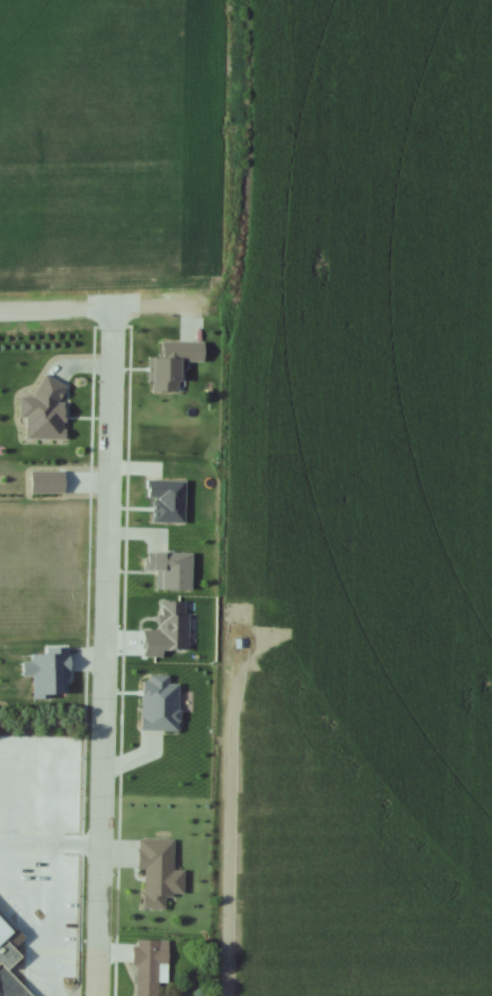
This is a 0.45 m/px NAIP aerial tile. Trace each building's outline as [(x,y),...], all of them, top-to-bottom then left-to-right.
[(169,940),(135,940),(134,995),(159,995),(159,982),(168,983),(169,940)]
